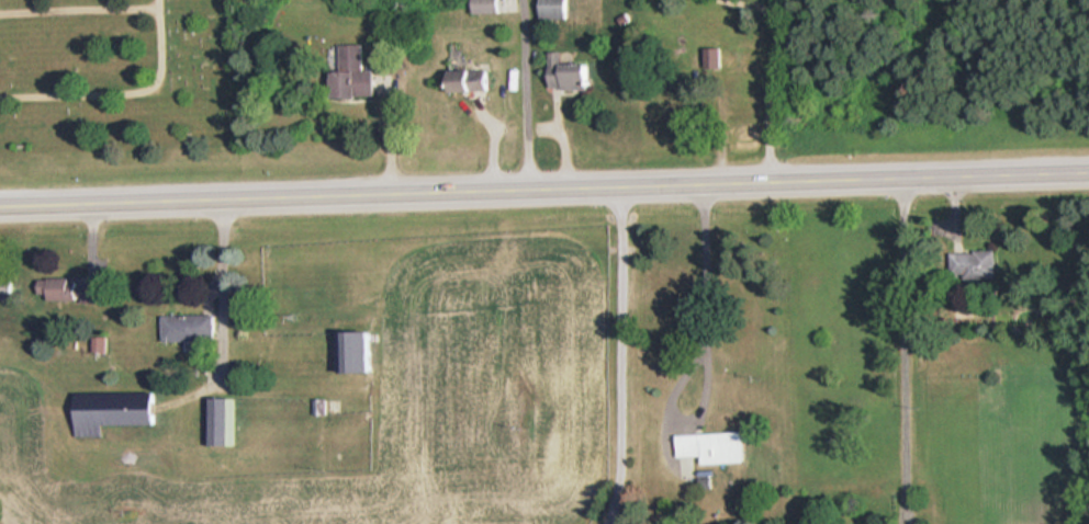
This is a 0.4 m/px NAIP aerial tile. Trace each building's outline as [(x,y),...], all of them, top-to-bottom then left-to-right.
[(476,13),(503,13),(503,0),(476,0),(476,13)] [(570,20),(570,0),(541,0),(541,20),(570,20)] [(715,66),(714,44),(703,44),(705,67),(715,66)] [(341,98),(383,97),(383,71),(367,71),(367,45),(340,45),(341,98)] [(566,90),(593,90),(593,64),(564,64),(564,53),(552,53),(552,81),(566,81),(566,90)] [(997,277),(997,251),(956,251),(956,277),(997,277)] [(16,277),(0,277),(0,299),(16,299),(16,277)] [(82,287),(82,279),(43,279),(43,302),(101,302),(101,287),(82,287)] [(218,316),(166,316),(166,342),(218,342),(218,316)] [(378,374),(378,333),(342,333),(342,374),(378,374)] [(107,426),(160,426),(160,394),(79,394),(79,438),(107,438),(107,426)] [(207,446),(235,446),(235,399),(207,399),(207,446)] [(677,435),(678,457),(704,457),(704,464),(746,463),(746,434),(677,435)]
